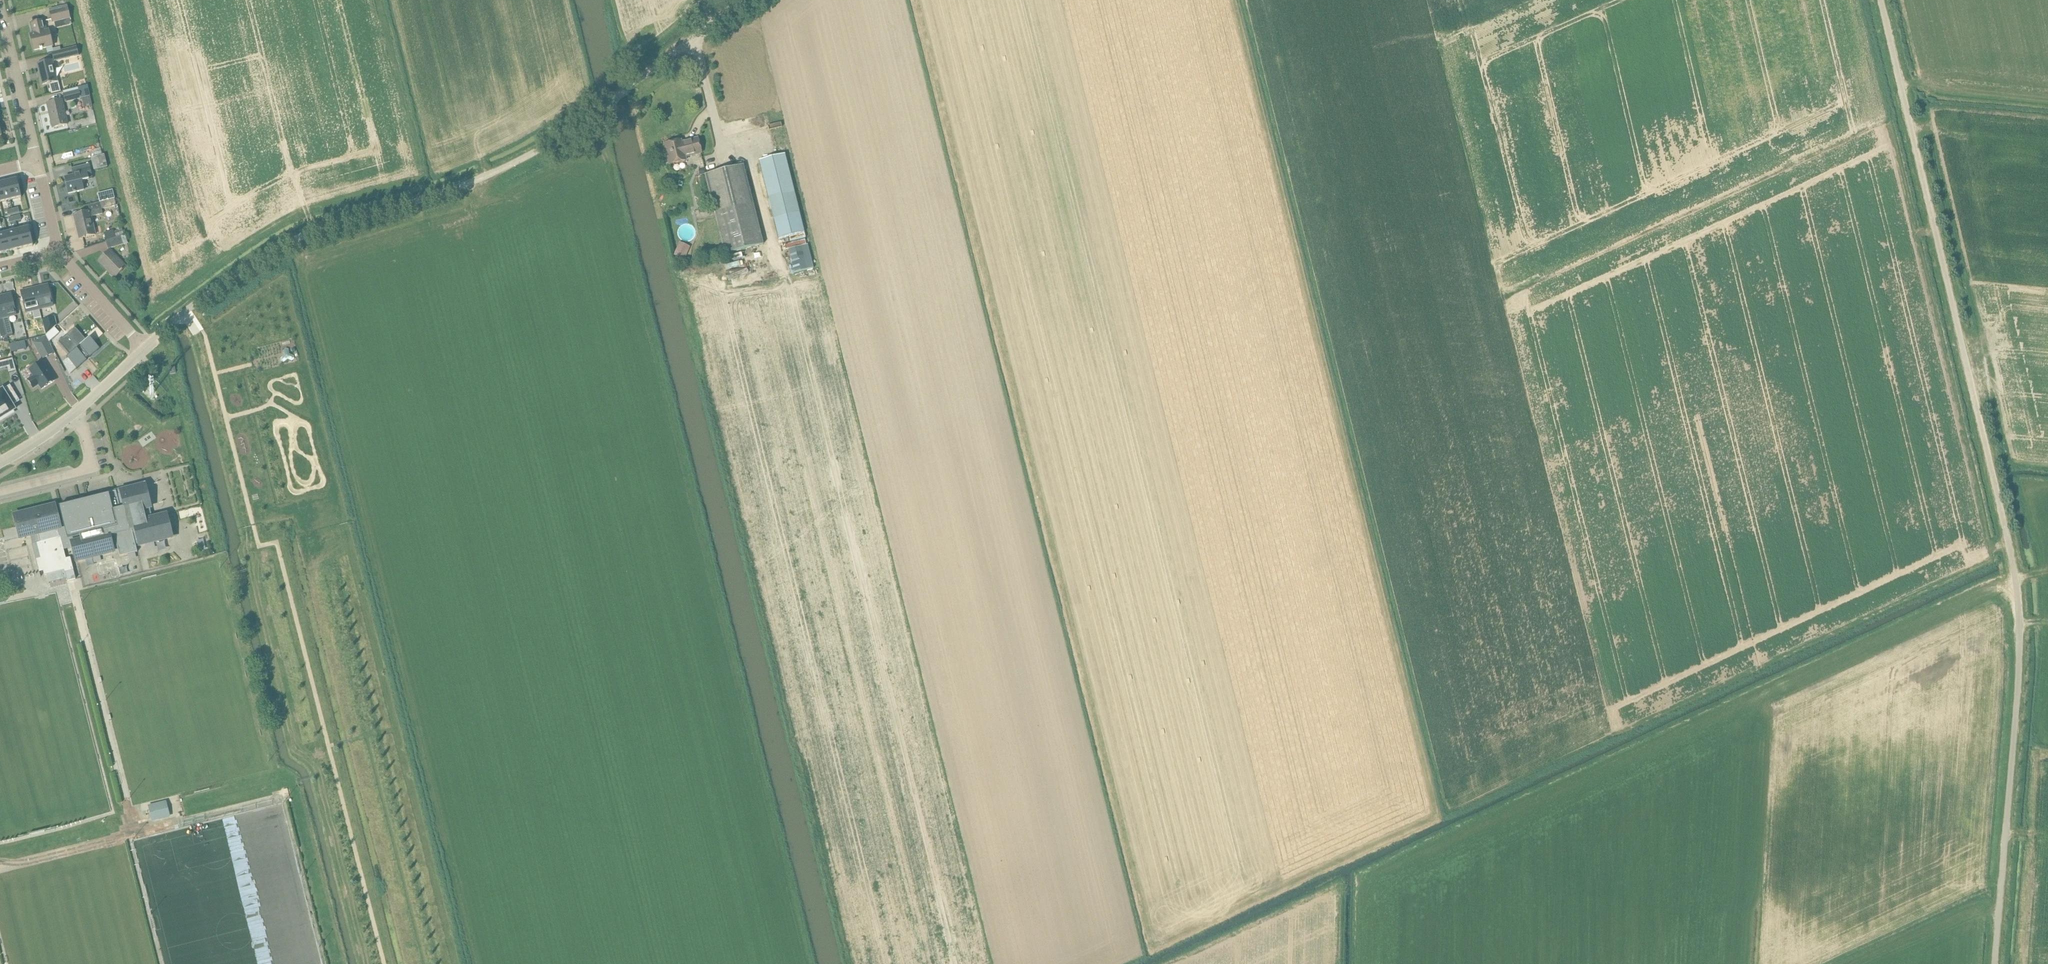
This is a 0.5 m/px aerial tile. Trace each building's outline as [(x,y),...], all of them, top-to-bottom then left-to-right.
[(60,6),(50,8),(51,11),(53,20),(70,17),(68,7),(67,5),(60,6)] [(34,50),(44,48),(52,46),(48,29),(46,30),(44,21),(40,21),(31,24),(33,34),(31,35),(34,50)] [(77,46),(63,49),(52,52),(54,60),(66,57),(79,54),(77,46)] [(38,64),(43,85),(57,81),(52,61),(38,64)] [(65,94),(66,102),(90,96),(88,86),(79,88),(79,90),(65,94)] [(47,103),(53,128),(69,124),(63,100),(47,103)] [(664,145),(667,154),(669,165),(686,160),(685,157),(701,153),(697,138),(688,141),(688,142),(682,143),(681,140),(664,145)] [(784,154),(759,161),(761,170),(769,200),(774,219),(779,239),(791,236),(804,232),(799,213),(794,194),(787,164),(784,154)] [(95,158),(91,159),(94,171),(108,167),(105,155),(102,155),(95,158)] [(72,168),(72,169),(72,172),(74,171),(75,175),(65,178),(69,194),(84,190),(82,181),(92,179),(89,164),(72,168)] [(743,165),(705,175),(724,254),(763,244),(743,165)] [(17,179),(6,182),(10,200),(21,198),(17,179)] [(0,183),(0,202),(0,203),(10,200),(6,182),(0,183)] [(101,209),(116,205),(114,199),(88,205),(90,211),(74,215),(80,238),(96,234),(91,216),(102,213),(101,209)] [(29,227),(18,230),(23,248),(33,246),(29,227)] [(122,229),(115,232),(116,237),(122,236),(124,235),(122,229)] [(18,230),(7,232),(12,251),(23,248),(18,230)] [(0,234),(0,246),(2,254),(12,251),(7,232),(0,234)] [(108,249),(125,244),(122,236),(116,237),(106,241),(108,249)] [(674,255),(684,259),(689,246),(679,242),(674,255)] [(808,245),(788,249),(794,273),(813,268),(808,245)] [(127,266),(111,250),(99,261),(115,278),(127,266)] [(39,309),(43,308),(53,306),(48,285),(34,288),(39,309)] [(21,291),(26,313),(39,309),(34,288),(21,291)] [(0,296),(0,307),(3,318),(7,336),(7,337),(13,336),(8,317),(16,315),(13,304),(11,294),(6,295),(4,296),(0,296)] [(70,315),(57,327),(62,333),(75,321),(70,315)] [(55,317),(42,320),(46,335),(57,325),(55,317)] [(43,327),(32,330),(34,339),(45,336),(43,327)] [(75,328),(67,335),(88,359),(99,349),(89,338),(86,340),(75,328)] [(67,335),(59,342),(70,355),(68,357),(78,368),(88,359),(67,335)] [(46,336),(33,343),(42,360),(55,353),(46,336)] [(11,352),(18,350),(16,343),(10,345),(11,352)] [(0,362),(0,369),(8,367),(9,372),(16,370),(13,358),(0,362)] [(33,376),(28,380),(33,389),(39,385),(42,390),(55,381),(43,362),(29,370),(33,376)] [(0,391),(0,411),(4,419),(9,416),(14,413),(13,411),(15,410),(11,403),(18,399),(10,385),(1,391),(0,391)] [(67,399),(72,406),(78,401),(73,394),(67,399)] [(150,508),(144,485),(121,490),(122,495),(117,496),(116,491),(86,499),(86,501),(68,505),(67,504),(59,506),(60,509),(56,510),(54,505),(14,515),(17,526),(20,539),(37,534),(40,542),(32,544),(40,577),(41,577),(41,576),(39,570),(43,569),(45,577),(65,572),(67,583),(76,581),(70,557),(66,559),(64,550),(73,547),(77,562),(113,552),(113,551),(118,549),(120,556),(137,552),(136,545),(139,544),(140,546),(172,538),(166,514),(151,518),(148,508),(150,508)] [(166,803),(149,807),(153,820),(169,815),(166,803)]
